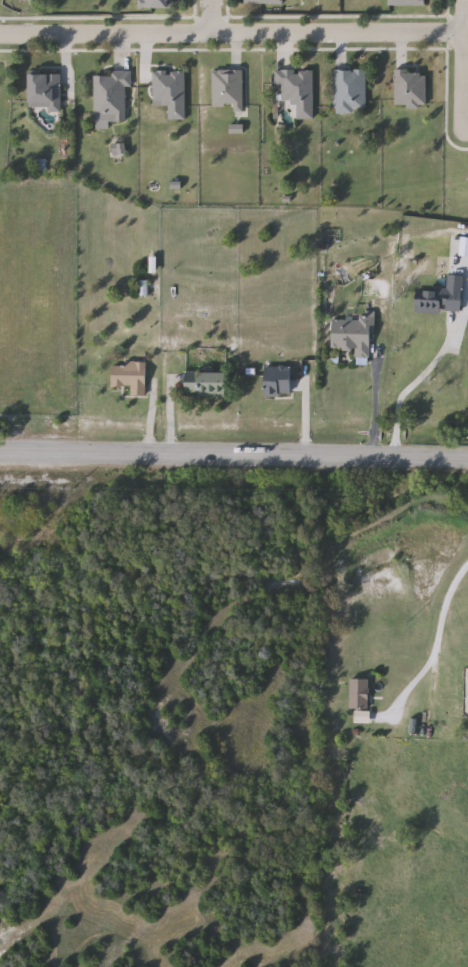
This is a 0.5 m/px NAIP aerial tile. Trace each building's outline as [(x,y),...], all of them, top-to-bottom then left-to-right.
[(140,8),(140,0),(175,0),(175,8),(140,8)] [(183,72),(183,122),(166,122),(166,105),(152,105),(152,72),(183,72)] [(241,72),(241,109),(211,109),(211,72),(241,72)] [(295,105),(275,105),(275,72),(312,72),(312,120),(295,120),(295,105)] [(365,72),(365,114),(334,114),(334,72),(365,72)] [(394,108),(394,72),(425,72),(425,108),(394,108)] [(124,89),(124,123),(107,123),(107,116),(93,116),(93,78),(110,78),(110,73),(130,73),(130,89),(124,89)] [(29,75),(60,75),(60,107),(29,107),(29,75)] [(463,277),(462,315),(415,313),(416,290),(446,292),(446,276),(463,277)] [(354,359),(354,351),(330,350),(331,319),(372,321),(371,360),(354,359)] [(145,364),(145,397),(130,397),(130,387),(110,387),(110,364),(145,364)] [(265,368),(291,368),(291,397),(265,397),(265,368)] [(227,374),(227,396),(186,396),(186,374),(227,374)] [(368,709),(349,709),(349,680),(368,680),(368,709)] [(367,726),(367,734),(348,735),(348,726),(367,726)]
